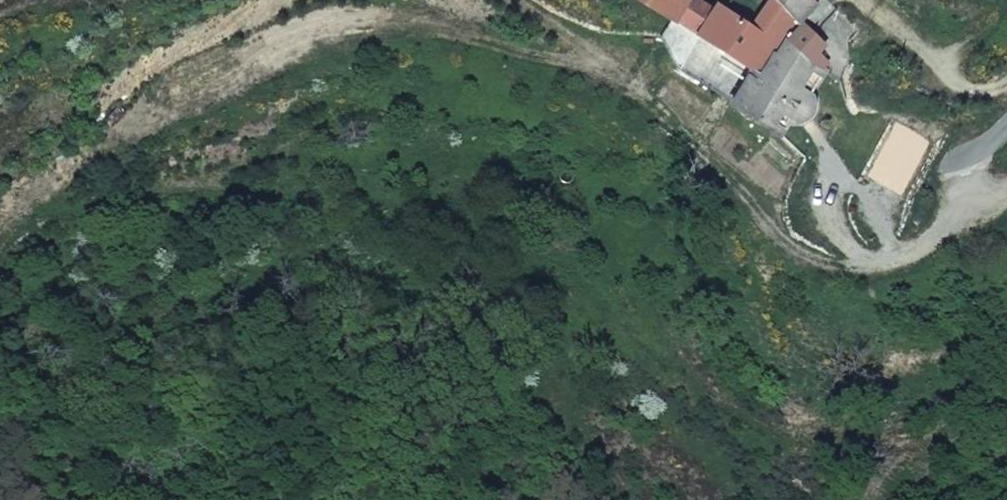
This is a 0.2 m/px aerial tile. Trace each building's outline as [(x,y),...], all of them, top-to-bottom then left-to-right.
[(689,51),(680,66),(726,96),(757,117),(787,86),(805,54),(807,52),(816,41),(795,18),(784,30),(787,33),(782,40),(750,17),(725,0),(714,0),(712,2),(710,0),(644,0),(669,17),(660,31),(689,51)] [(779,0),(762,0),(750,17),(782,40),(787,33),(784,30),(795,18),(793,15),(779,0)] [(793,15),(807,0),(779,0),(793,15)] [(805,54),(808,87),(823,66),(807,52),(805,54)]
